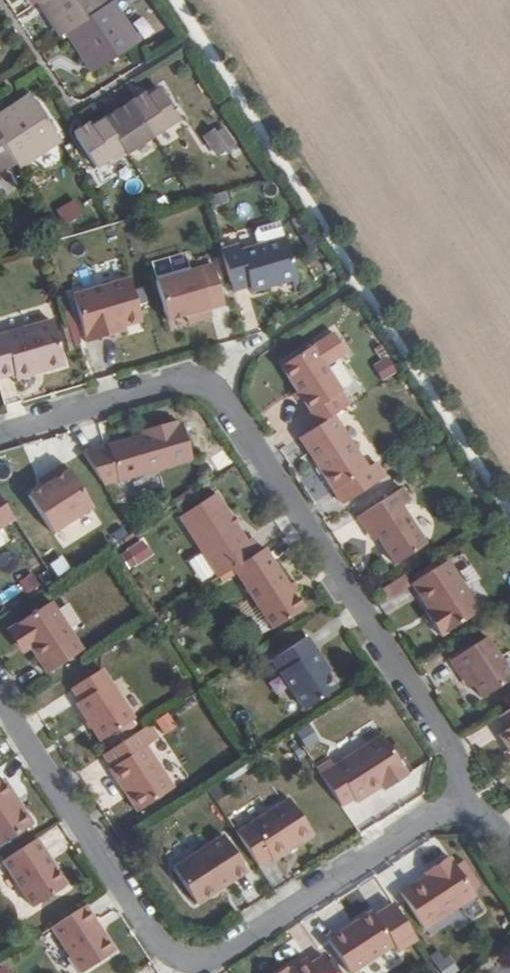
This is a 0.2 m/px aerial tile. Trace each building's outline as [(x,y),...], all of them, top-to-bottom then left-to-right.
[(99,65),(137,40),(110,0),(106,3),(104,0),(50,0),(53,3),(48,7),(64,31),(69,28),(88,57),(93,54),(99,65)] [(95,67),(99,65),(93,54),(88,57),(95,67)] [(112,161),(181,116),(161,87),(107,122),(104,120),(79,136),(99,165),(110,158),(112,161)] [(24,103),(33,95),(30,90),(20,97),(24,103)] [(33,95),(24,103),(20,97),(0,110),(0,166),(16,155),(19,160),(59,133),(33,95)] [(206,118),(198,124),(212,145),(221,139),(206,118)] [(77,199),(57,205),(62,223),(82,217),(77,199)] [(240,242),(221,248),(233,290),(251,285),(253,292),(293,280),(299,279),(287,237),(242,249),(240,242)] [(207,298),(222,294),(214,263),(157,280),(167,320),(186,314),(189,322),(211,316),(210,308),(207,298)] [(86,341),(114,334),(113,328),(123,325),(141,321),(129,278),(73,294),(86,341)] [(303,289),(299,279),(293,280),(297,290),(303,289)] [(224,304),(222,294),(207,298),(210,308),(224,304)] [(0,331),(0,374),(12,371),(15,378),(34,372),(32,365),(40,362),(42,370),(62,364),(49,317),(0,331)] [(113,328),(114,334),(124,332),(123,325),(113,328)] [(334,413),(346,405),(339,393),(345,390),(313,343),(282,363),(311,411),(307,414),(314,426),(334,413)] [(373,364),(382,380),(397,372),(389,356),(373,364)] [(34,372),(42,370),(40,362),(32,365),(34,372)] [(314,426),(299,435),(343,501),(385,475),(376,461),(367,466),(334,413),(314,426)] [(83,451),(105,484),(194,458),(184,422),(180,423),(178,418),(142,428),(143,433),(83,451)] [(63,461),(44,472),(47,479),(39,485),(26,492),(50,530),(91,502),(63,461)] [(47,479),(44,472),(35,478),(39,485),(47,479)] [(179,515),(219,576),(233,567),(260,549),(251,534),(245,537),(216,491),(179,515)] [(372,523),(380,537),(396,563),(428,541),(404,503),(399,506),(390,494),(360,515),(367,526),(372,523)] [(11,516),(0,499),(0,523),(11,516)] [(376,540),(380,537),(372,523),(367,526),(376,540)] [(127,547),(136,560),(149,552),(141,539),(127,547)] [(303,606),(265,546),(260,549),(233,567),(272,626),(303,606)] [(434,614),(430,618),(441,634),(481,609),(449,558),(414,582),(430,607),(434,614)] [(26,595),(40,582),(30,571),(16,584),(26,595)] [(47,672),(83,648),(50,598),(10,624),(26,649),(30,646),(47,672)] [(424,610),(430,618),(434,614),(430,607),(424,610)] [(509,677),(509,667),(488,633),(452,657),(470,685),(475,681),(483,695),(509,677)] [(320,665),(326,661),(307,634),(271,658),(304,708),(335,688),(326,673),(320,665)] [(332,670),(326,661),(320,665),(326,673),(332,670)] [(101,739),(134,718),(101,666),(72,686),(80,698),(75,702),(101,739)] [(495,717),(504,731),(496,736),(507,751),(509,748),(509,707),(495,717)] [(163,735),(178,729),(171,712),(156,718),(163,735)] [(311,723),(297,731),(308,748),(321,740),(311,723)] [(172,788),(136,731),(103,752),(112,765),(109,767),(137,812),(172,788)] [(357,803),(382,787),(388,783),(391,788),(409,776),(384,735),(334,767),(357,803)] [(31,820),(22,806),(17,809),(7,795),(13,791),(3,775),(0,777),(0,841),(31,820)] [(226,793),(218,780),(207,786),(216,800),(226,793)] [(388,783),(382,787),(385,792),(391,788),(388,783)] [(22,806),(13,791),(7,795),(17,809),(22,806)] [(237,833),(259,867),(270,858),(272,861),(313,835),(290,798),(237,833)] [(228,876),(232,879),(246,870),(224,835),(173,867),(196,902),(222,886),(219,882),(228,876)] [(65,885),(35,836),(2,859),(33,905),(65,885)] [(436,871),(426,876),(401,893),(424,929),(475,895),(450,855),(432,866),(436,871)] [(424,871),(426,876),(436,871),(432,866),(424,871)] [(222,886),(232,879),(228,876),(219,882),(222,886)] [(115,949),(84,903),(52,925),(82,970),(115,949)] [(359,928),(361,931),(350,938),(346,936),(330,946),(350,972),(351,972),(395,945),(376,916),(359,928)] [(361,931),(359,928),(346,936),(350,938),(361,931)] [(323,955),(309,964),(307,959),(289,970),(285,972),(335,972),(323,955)] [(460,971),(450,955),(436,963),(441,972),(456,972),(460,971)] [(5,964),(0,967),(0,972),(10,972),(5,964)]
